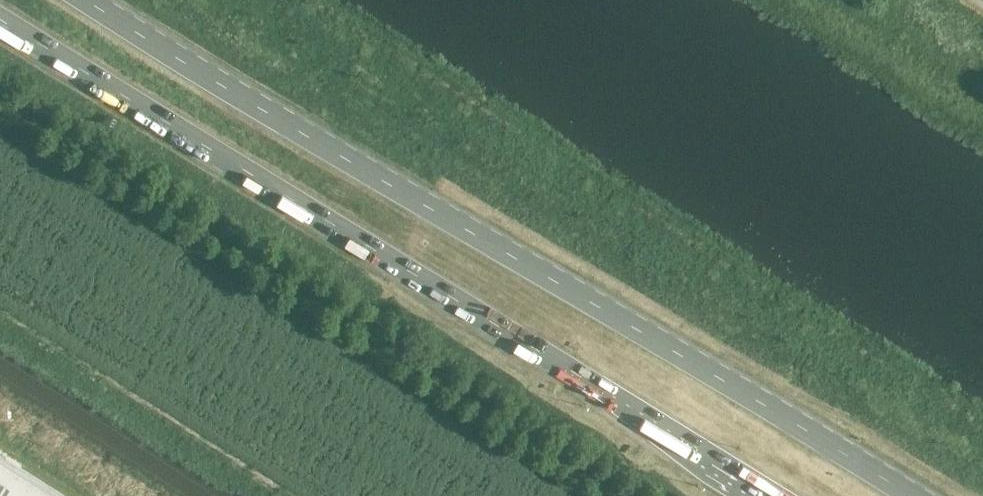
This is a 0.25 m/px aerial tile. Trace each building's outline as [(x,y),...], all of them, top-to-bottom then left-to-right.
[(0,455),(0,495),(65,495),(0,455)]
